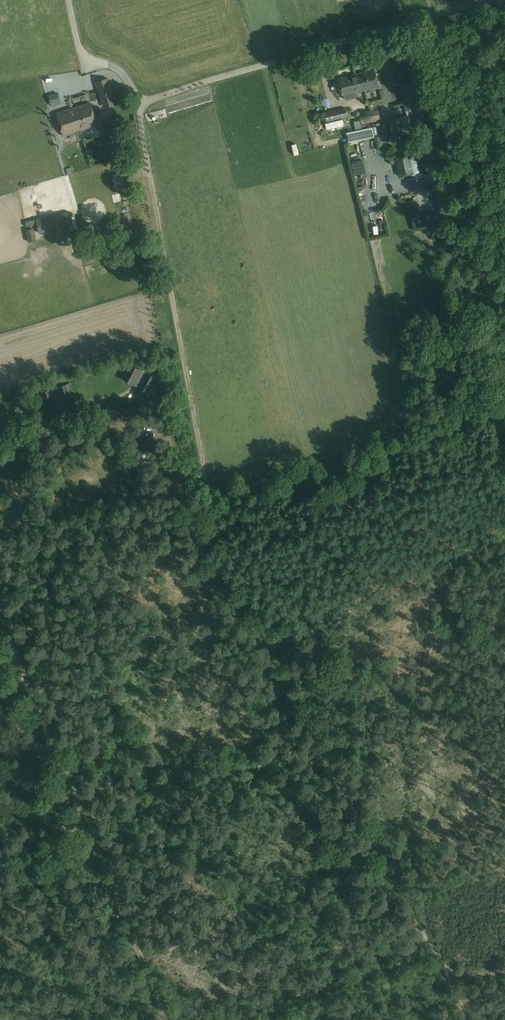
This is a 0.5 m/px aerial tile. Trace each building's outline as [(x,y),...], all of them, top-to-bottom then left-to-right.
[(350,74),(350,75),(338,78),(343,95),(344,95),(345,99),(357,96),(356,92),(379,86),(374,68),(350,74)] [(398,82),(407,80),(405,69),(396,71),(398,82)] [(116,103),(110,84),(108,78),(96,81),(105,107),(116,103)] [(400,85),(406,110),(422,106),(416,81),(400,85)] [(58,93),(49,95),(51,101),(59,99),(58,93)] [(90,102),(57,113),(64,135),(80,130),(97,124),(90,102)] [(345,107),(324,112),(326,121),(348,116),(345,107)] [(367,115),(367,123),(381,122),(380,114),(367,115)] [(104,124),(108,140),(123,136),(119,120),(104,124)] [(372,127),(347,132),(349,142),(374,136),(372,127)] [(396,157),(401,176),(419,172),(414,152),(396,157)] [(76,172),(78,177),(89,174),(87,169),(76,172)] [(33,202),(45,198),(43,190),(30,194),(33,202)] [(43,222),(42,218),(37,219),(40,233),(73,225),(71,216),(43,222)] [(35,240),(32,228),(26,230),(29,242),(35,240)] [(158,378),(130,364),(122,378),(150,393),(158,378)] [(75,399),(70,383),(40,392),(44,408),(75,399)] [(128,426),(124,408),(105,411),(109,430),(128,426)] [(40,438),(52,435),(50,427),(38,429),(40,438)]
